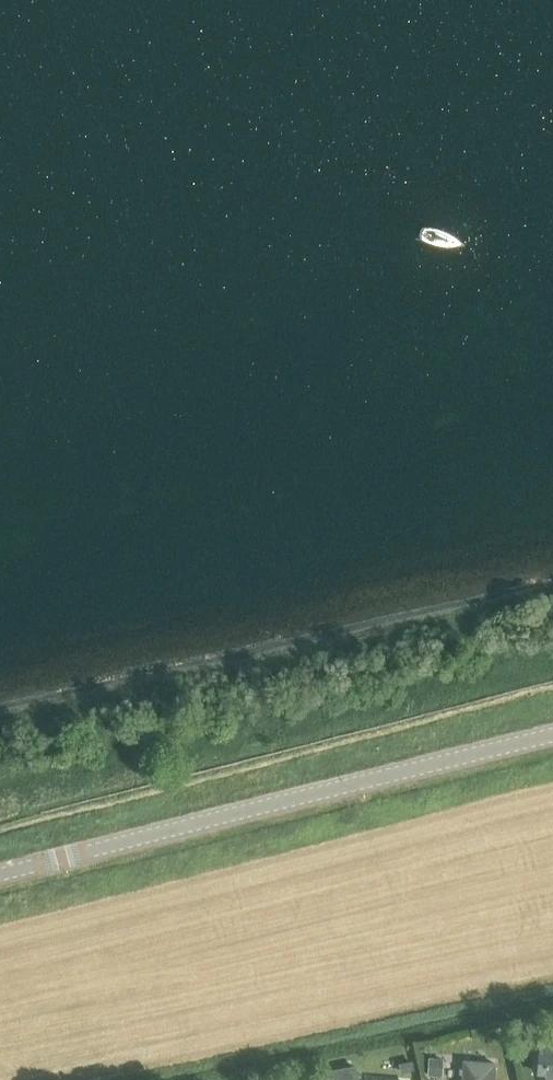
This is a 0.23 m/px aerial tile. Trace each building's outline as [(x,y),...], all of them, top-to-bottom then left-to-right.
[(552,1079),(552,1041),(538,1039),(535,1069),(544,1070),(543,1078),(552,1079)] [(493,1061),(463,1059),(461,1079),(491,1079),(493,1061)]
